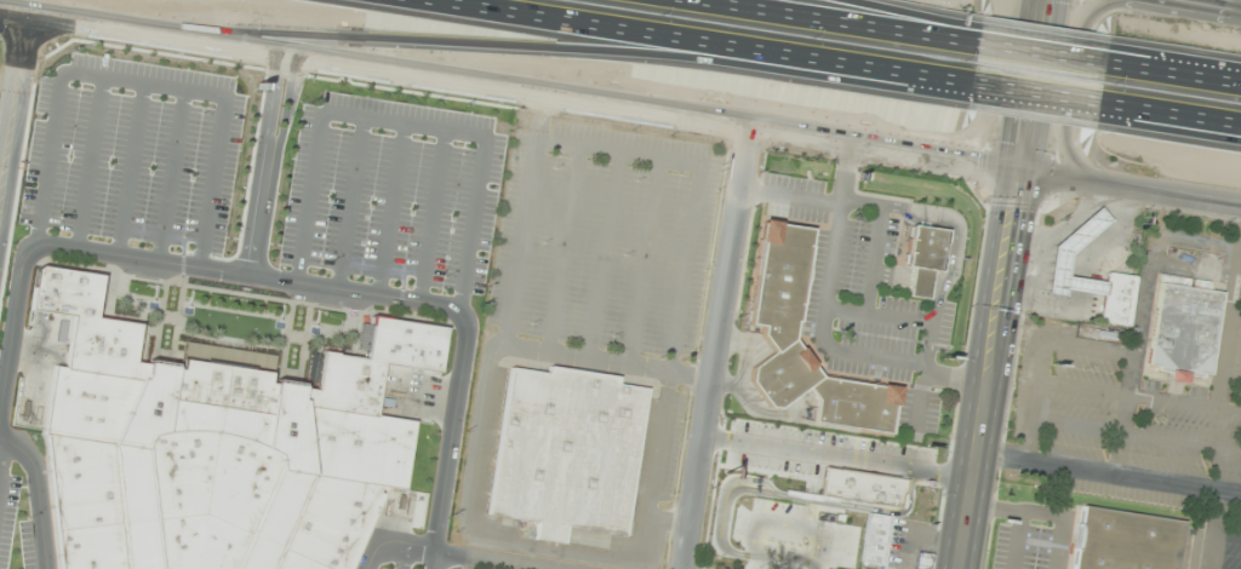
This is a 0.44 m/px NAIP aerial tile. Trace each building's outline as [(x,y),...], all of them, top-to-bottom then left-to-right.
[(811,226),(778,222),(778,219),(761,217),(759,238),(757,237),(751,274),(755,274),(748,323),(761,324),(760,333),(772,350),(751,364),(749,379),(767,404),(778,407),(806,386),(816,400),(812,421),(891,433),(894,404),(897,404),(900,385),(880,381),(880,384),(820,374),(813,364),(814,363),(800,345),(799,346),(791,335),(794,320),(796,320),(811,226)] [(908,295),(928,299),(933,270),(940,271),(947,229),(911,223),(909,237),(905,237),(904,251),(908,252),(905,266),(911,268),(908,295)] [(387,488),(351,568),(60,568),(45,433),(44,433),(53,364),(64,367),(73,316),(29,309),(36,268),(40,265),(103,274),(97,316),(141,323),(135,361),(147,363),(147,361),(177,364),(176,367),(179,368),(182,357),(270,370),(269,381),(274,381),(275,380),(303,384),(303,387),(307,389),(307,386),(316,389),(322,351),(365,357),(371,315),(446,326),(439,374),(383,366),(376,414),(414,420),(404,490),(387,488)] [(1105,271),(1136,275),(1127,326),(1097,321),(1102,293),(1103,282),(1105,271)] [(1157,275),(1145,368),(1167,372),(1166,381),(1185,384),(1186,374),(1212,377),(1223,291),(1211,289),(1212,281),(1157,275)] [(509,367),(490,516),(538,522),(536,540),(566,544),(567,531),(627,540),(647,389),(618,385),(619,377),(549,367),(549,373),(509,367)] [(915,515),(919,481),(823,471),(822,484),(814,483),(812,504),(915,515)] [(1185,519),(1082,505),(1079,523),(1076,522),(1071,548),(1075,548),(1072,568),(1177,568),(1185,519)] [(860,564),(883,567),(891,516),(869,512),(860,564)] [(932,554),(915,553),(914,568),(931,568),(932,554)]
